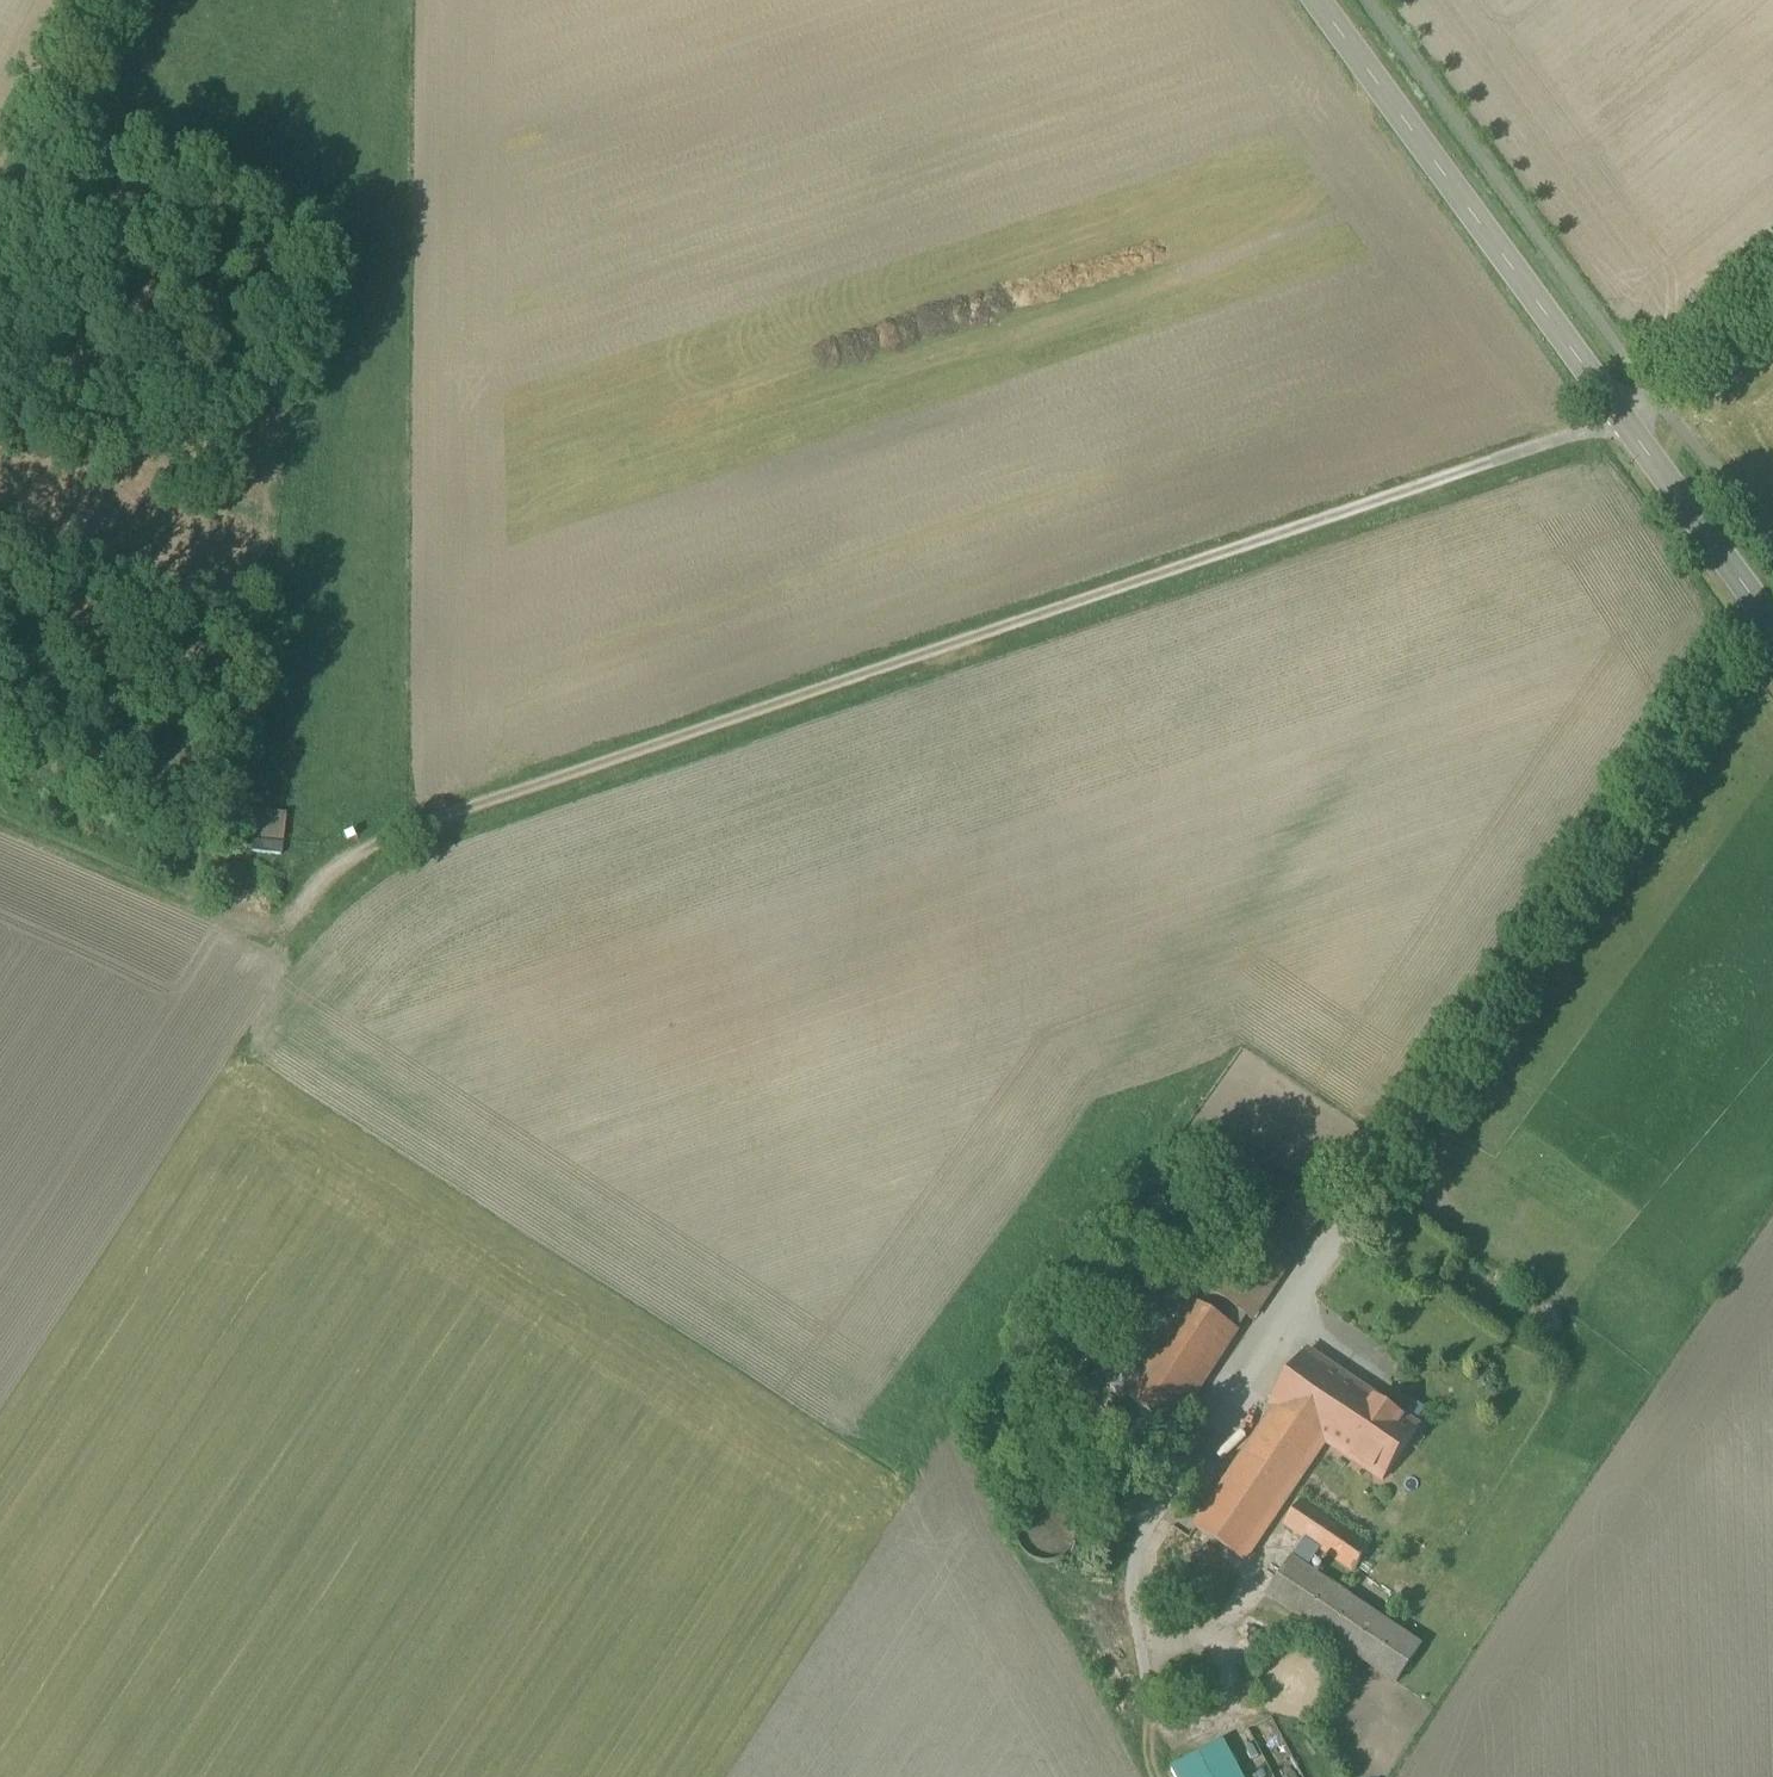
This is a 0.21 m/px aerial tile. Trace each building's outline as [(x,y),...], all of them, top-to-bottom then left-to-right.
[(1175,1426),(1239,1333),(1161,1280),(1098,1374),(1175,1426)] [(1431,1427),(1321,1353),(1204,1527),(1257,1563),(1333,1450),(1390,1488),(1431,1427)] [(1430,1646),(1297,1560),(1272,1599),(1405,1685),(1430,1646)] [(1180,1776),(1245,1776),(1226,1741),(1174,1767),(1180,1776)]
